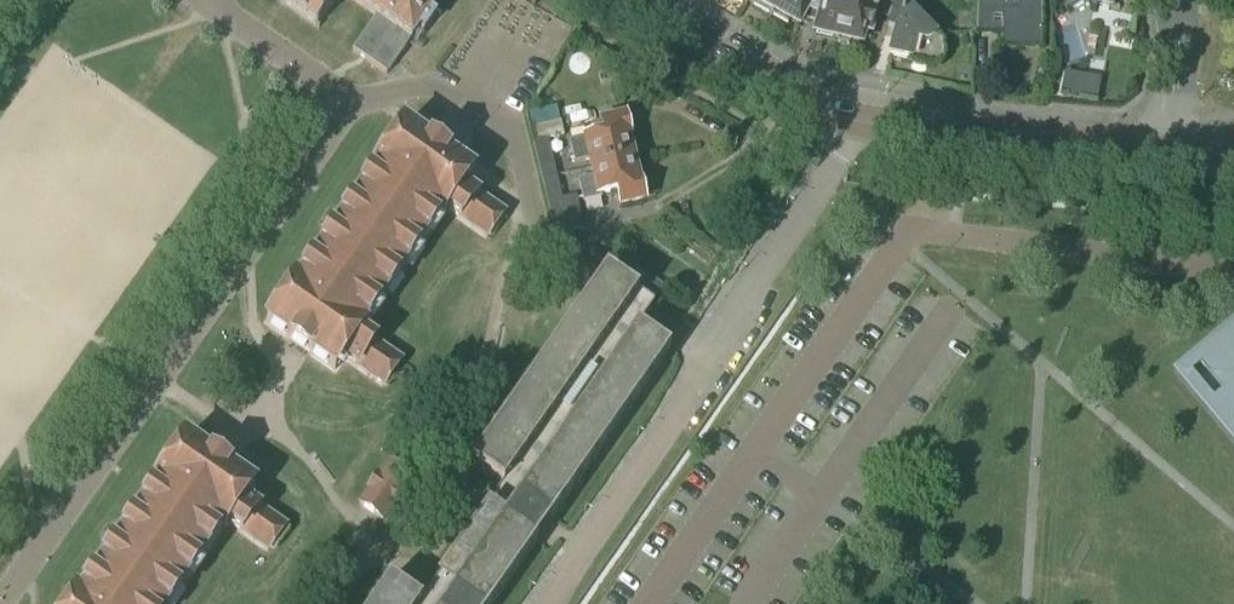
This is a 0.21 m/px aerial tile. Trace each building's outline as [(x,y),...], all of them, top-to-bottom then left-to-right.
[(280,2),(318,29),(319,27),(317,26),(336,0),(281,0),(280,2)] [(376,17),(352,52),(387,76),(395,64),(411,41),(412,42),(419,31),(423,34),(433,19),(429,16),(436,6),(428,0),(351,0),(376,17)] [(770,17),(780,0),(748,0),(746,3),(770,17)] [(770,17),(787,26),(790,22),(797,26),(811,0),(780,0),(770,17)] [(834,39),(844,0),(811,0),(797,26),(804,14),(819,20),(815,34),(834,39)] [(888,14),(891,0),(844,0),(834,39),(860,45),(861,39),(862,39),(864,33),(870,34),(876,11),(888,14)] [(888,14),(885,24),(896,27),(889,56),(930,65),(932,65),(934,65),(936,64),(937,63),(939,62),(940,60),(941,58),(942,56),(942,54),(941,52),(940,49),(940,47),(940,46),(940,44),(941,43),(942,42),(902,0),(891,0),(888,14)] [(977,37),(977,34),(992,34),(992,14),(1001,14),(1001,43),(1041,43),(1041,0),(995,0),(995,2),(977,2),(975,37),(977,37)] [(586,160),(588,170),(632,160),(626,137),(628,137),(624,119),(602,123),(605,137),(588,141),(587,138),(570,142),(574,163),(586,160)] [(530,130),(534,144),(540,171),(553,168),(547,140),(563,136),(560,122),(530,130)] [(364,326),(402,271),(440,216),(442,217),(447,211),(486,238),(504,214),(464,186),(473,173),(437,148),(404,125),(374,169),(375,170),(336,226),(298,281),(296,280),(266,324),(299,347),(335,371),(344,358),(383,386),(400,361),(361,334),(365,328),(364,326)] [(632,160),(588,170),(590,179),(579,182),(584,203),(601,199),(600,196),(618,192),(621,205),(643,201),(638,182),(637,183),(632,160)] [(554,228),(562,234),(583,229),(575,198),(561,201),(558,186),(544,189),(554,228)] [(493,432),(493,433),(484,446),(483,446),(485,448),(485,447),(487,449),(480,459),(478,458),(478,457),(476,456),(476,457),(471,464),(502,487),(503,487),(504,486),(620,319),(621,318),(625,312),(635,298),(636,296),(638,294),(606,271),(604,274),(602,276),(601,278),(602,280),(603,279),(605,280),(597,291),(595,290),(596,289),(594,288),(593,289),(593,290),(589,295),(584,303),(583,303),(585,305),(585,304),(587,306),(576,321),(575,322),(572,320),(571,321),(574,323),(573,325),(563,340),(561,339),(561,338),(560,337),(559,338),(550,350),(550,351),(552,352),(554,353),(543,368),(542,370),(539,367),(538,369),(541,371),(540,372),(530,388),(528,386),(526,385),(517,398),(517,399),(518,400),(520,401),(513,411),(511,410),(510,409),(509,409),(500,422),(500,423),(502,424),(502,423),(504,425),(496,435),(494,434),(495,434),(493,432)] [(1170,376),(1233,452),(1233,323),(1170,376)] [(669,351),(637,329),(636,330),(519,498),(551,521),(557,512),(555,511),(553,510),(560,500),(562,501),(564,502),(573,488),(572,487),(572,488),(570,486),(577,476),(579,477),(580,479),(590,465),(588,463),(588,464),(586,462),(594,452),(596,453),(595,454),(597,455),(607,441),(605,440),(603,439),(614,424),(615,422),(618,425),(619,423),(616,421),(617,420),(616,419),(627,404),(629,406),(630,407),(640,393),(638,392),(636,391),(647,376),(648,375),(651,377),(652,376),(649,373),(650,372),(660,357),(662,358),(664,359),(669,351)] [(183,584),(222,529),(224,530),(228,524),(268,551),(285,527),(245,499),(254,486),(186,439),(155,482),(157,483),(118,539),(79,594),(78,593),(70,603),(170,603),(183,584)] [(360,505),(373,514),(382,520),(392,507),(410,520),(420,505),(402,492),(411,479),(388,464),(379,477),(378,476),(368,491),(369,491),(360,505)] [(459,563),(469,569),(452,593),(468,603),(493,603),(536,542),(504,519),(487,543),(476,536),(458,562),(459,563)] [(421,603),(389,581),(383,589),(385,590),(387,591),(380,602),(378,600),(377,599),(373,603),(421,603)]
